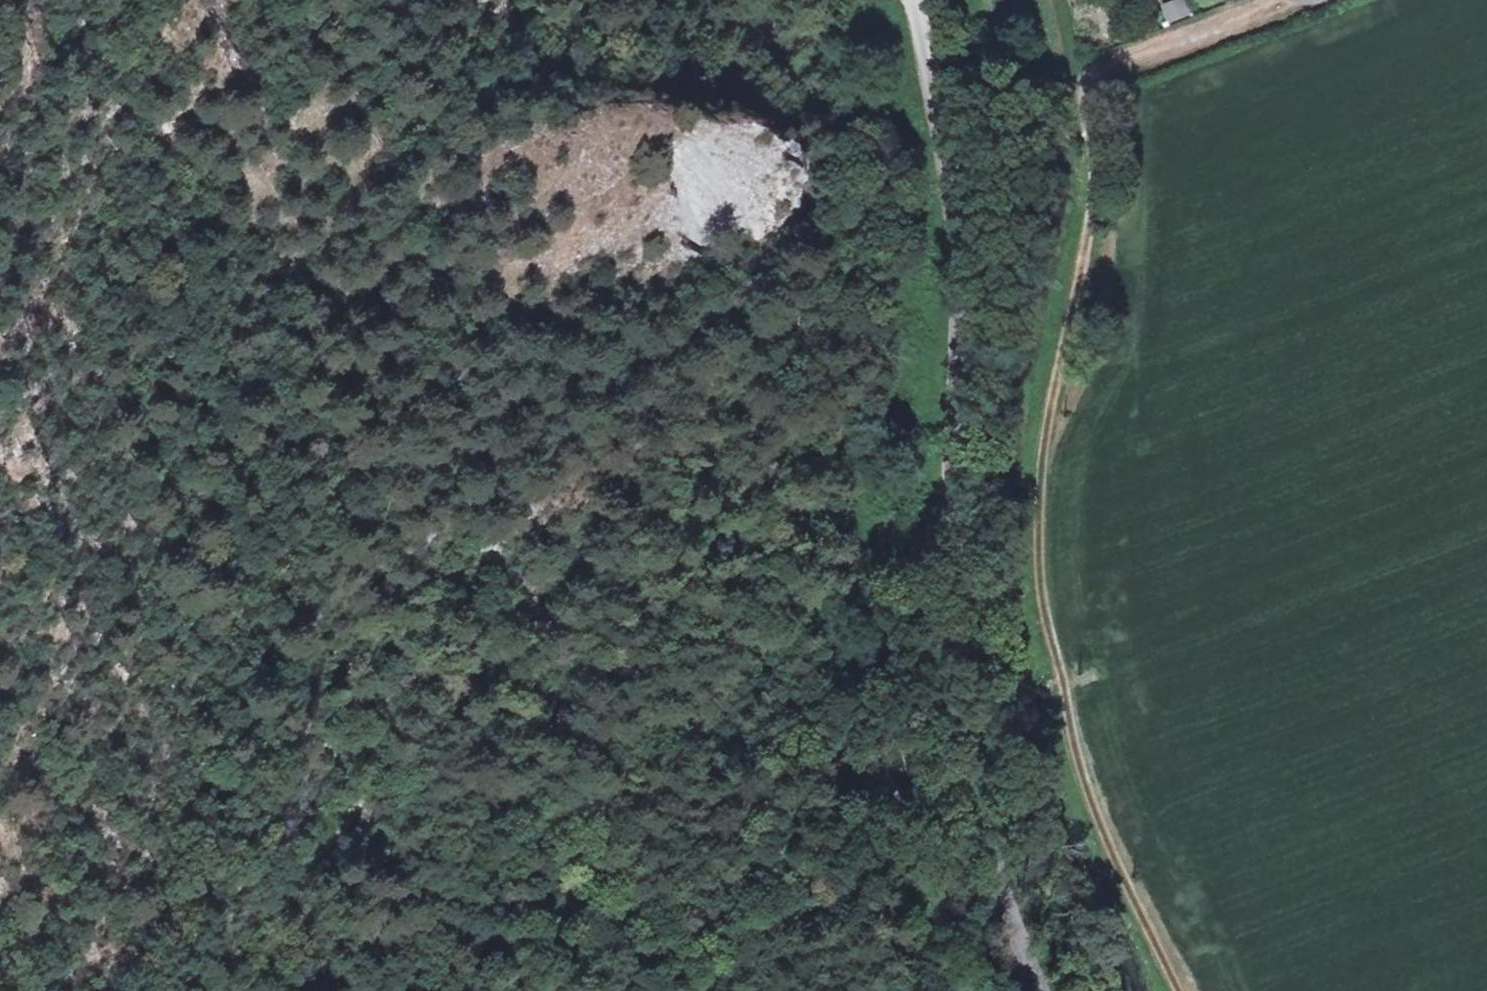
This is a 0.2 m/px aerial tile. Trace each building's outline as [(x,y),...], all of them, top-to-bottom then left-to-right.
[(1189,15),(1184,0),(1171,0),(1160,4),(1167,23),(1189,15)]
